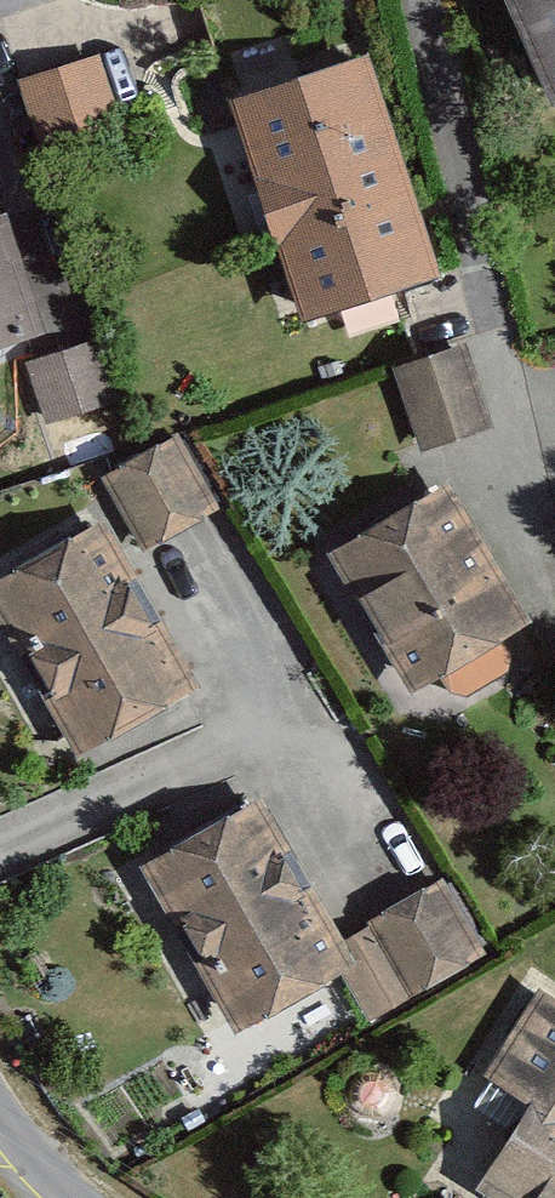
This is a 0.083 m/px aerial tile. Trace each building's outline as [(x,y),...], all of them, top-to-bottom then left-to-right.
[(554,110),(554,0),(508,0),(554,110)] [(375,57),(233,102),(304,325),(446,280),(375,57)] [(44,162),(126,141),(106,63),(24,84),(44,162)] [(51,342),(18,228),(0,233),(0,357),(51,342)] [(106,345),(32,367),(50,429),(124,407),(106,345)] [(465,355),(405,376),(429,449),(490,429),(465,355)] [(186,437),(106,480),(148,560),(229,517),(186,437)] [(444,499),(345,559),(421,684),(520,623),(444,499)] [(79,765),(203,698),(111,526),(0,586),(0,618),(79,765)] [(139,870),(236,1038),(359,967),(262,800),(139,870)] [(366,925),(410,1002),(488,958),(444,881),(366,925)] [(488,1197),(554,1197),(554,1002),(537,991),(483,1077),(531,1108),(479,1192),(488,1197)]
